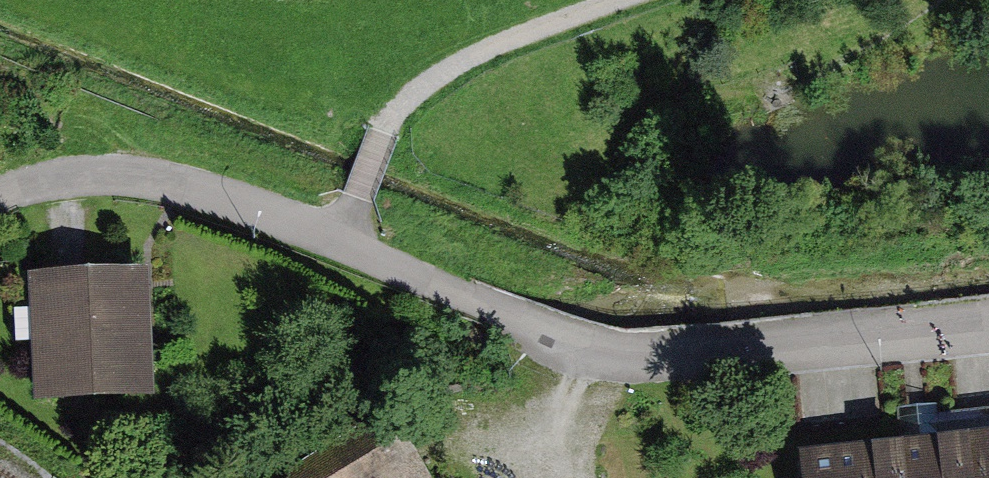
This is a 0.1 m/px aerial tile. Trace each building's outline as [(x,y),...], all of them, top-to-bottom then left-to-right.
[(134,290),(47,294),(52,389),(139,385),(136,329),(134,290)] [(387,402),(283,465),(288,474),(290,477),(433,477),(387,402)] [(803,477),(988,477),(988,432),(800,454),(803,477)]
